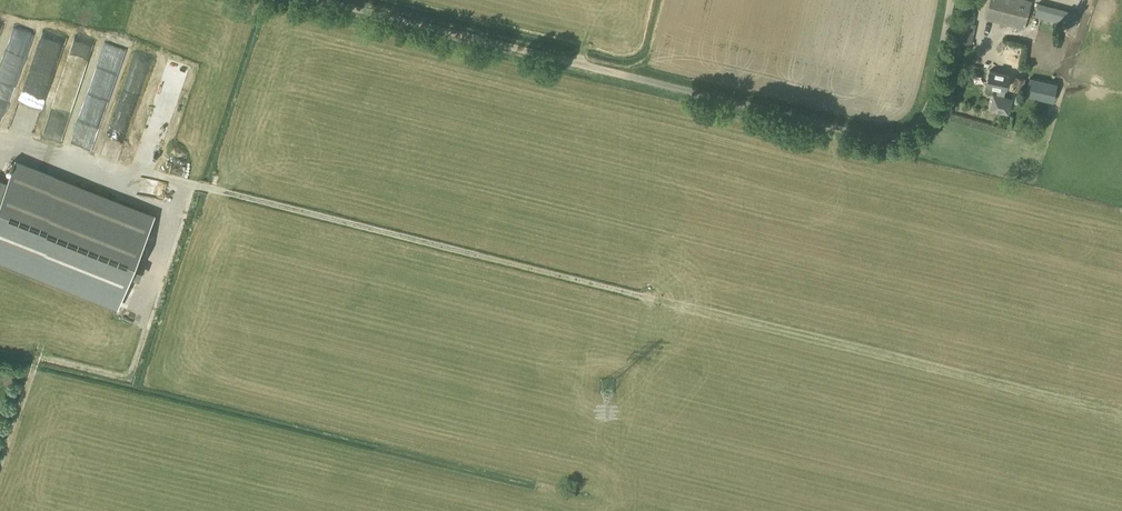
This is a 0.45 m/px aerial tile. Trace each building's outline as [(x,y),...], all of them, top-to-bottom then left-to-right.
[(1031,3),(1022,0),(990,0),(988,8),(1027,19),(1031,3)] [(1075,27),(1079,13),(1039,2),(1035,16),(1075,27)] [(970,47),(975,25),(973,24),(975,15),(964,13),(957,44),(970,47)] [(17,73),(23,55),(15,52),(3,85),(11,88),(17,72),(17,73)] [(1006,88),(1009,74),(989,70),(986,84),(998,87),(996,94),(993,93),(989,108),(1008,113),(1011,97),(1004,95),(1005,88),(1006,88)] [(1023,90),(1026,78),(1015,76),(1013,87),(1023,90)] [(1030,81),(1030,99),(1042,99),(1042,93),(1058,93),(1058,81),(1030,81)] [(27,95),(21,112),(26,113),(27,108),(42,113),(46,102),(27,95)] [(0,179),(0,263),(118,309),(155,214),(15,159),(6,182),(0,179)]
